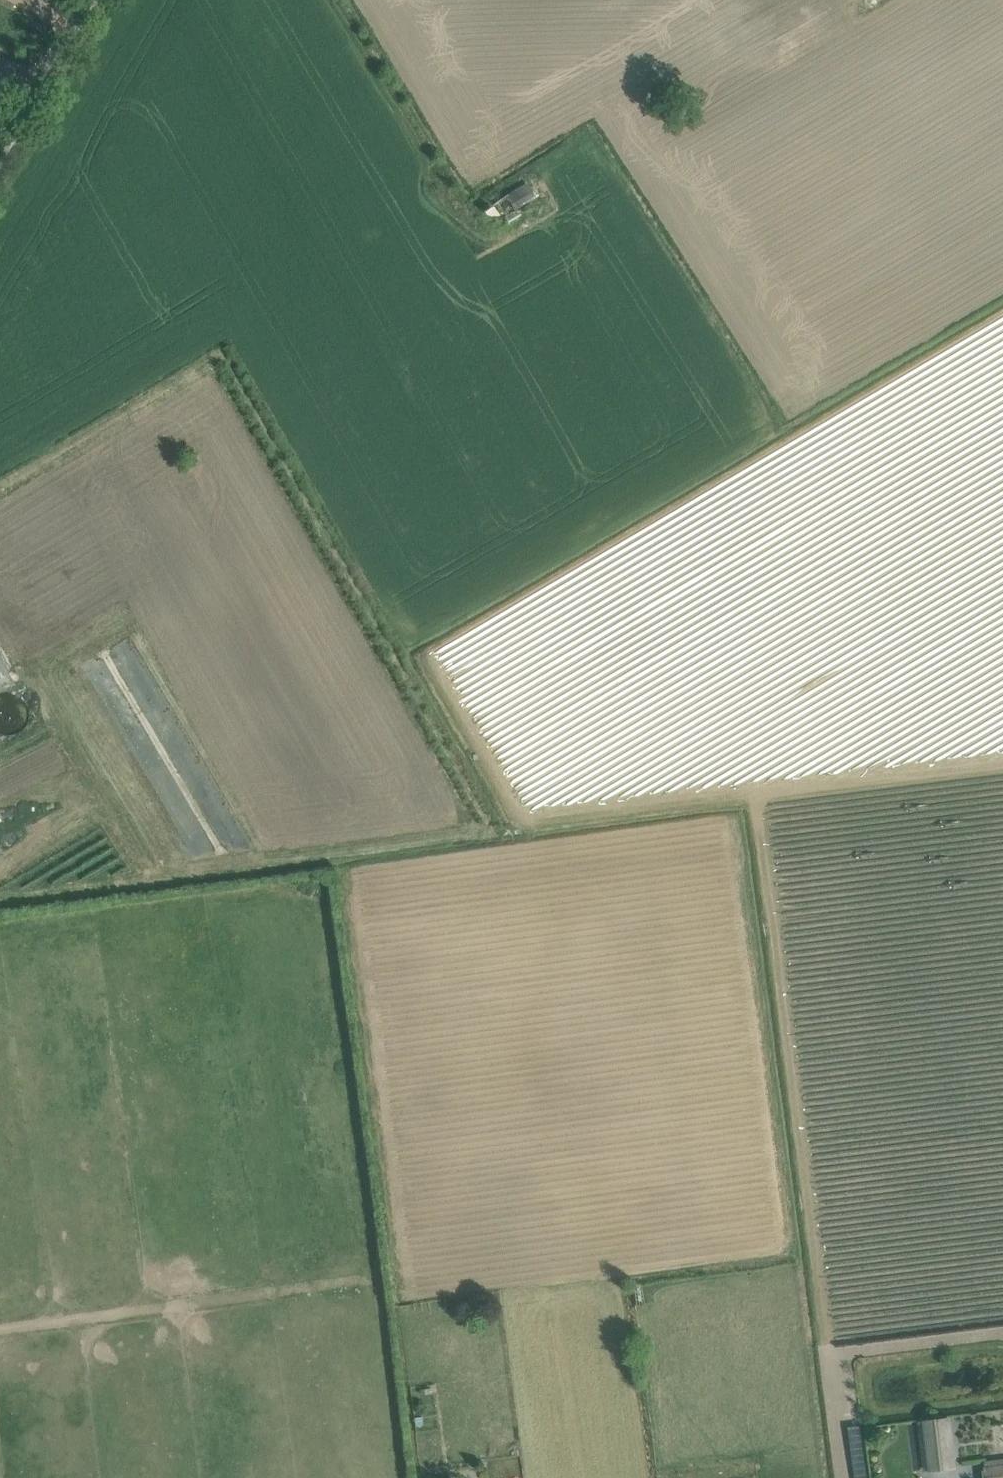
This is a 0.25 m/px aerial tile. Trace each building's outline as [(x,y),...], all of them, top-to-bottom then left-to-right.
[(508,194),(516,209),(537,196),(529,182),(508,194)] [(498,221),(512,215),(504,196),(490,202),(498,221)] [(15,682),(0,657),(0,691),(15,682)] [(948,1419),(920,1422),(926,1470),(954,1467),(948,1419)] [(988,1477),(1002,1477),(1002,1458),(986,1460),(988,1477)] [(865,1475),(863,1462),(852,1464),(854,1476),(865,1475)]
